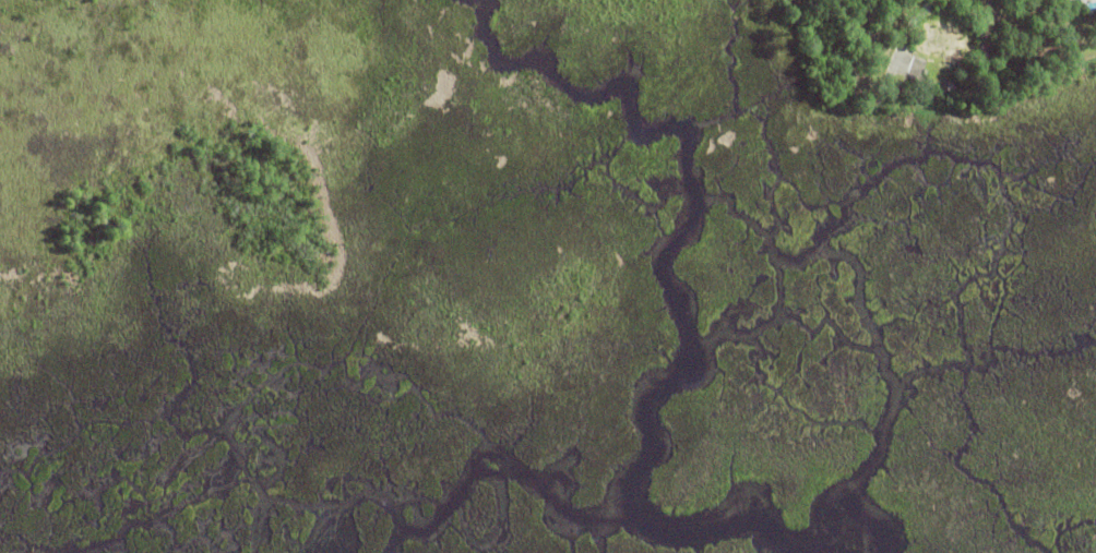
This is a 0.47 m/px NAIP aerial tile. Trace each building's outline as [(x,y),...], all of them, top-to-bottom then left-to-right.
[(1074,43),(1081,39),(1086,50),(1080,53),(1074,43)]
